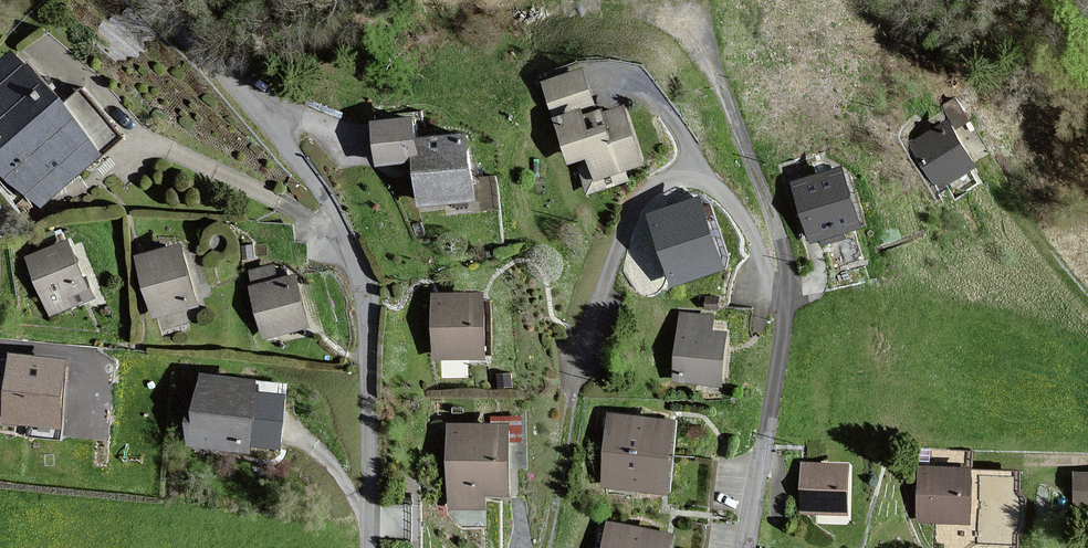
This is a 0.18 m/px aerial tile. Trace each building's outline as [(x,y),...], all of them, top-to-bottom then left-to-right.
[(0,60),(0,161),(40,207),(101,154),(11,50),(0,60)] [(582,71),(544,82),(551,107),(590,95),(582,71)] [(580,109),(557,117),(572,160),(590,154),(593,162),(581,166),(590,191),(628,178),(625,169),(643,162),(623,107),(602,114),(600,110),(582,116),(580,109)] [(416,160),(422,159),(420,136),(417,117),(376,122),(381,164),(416,160)] [(949,119),(911,142),(937,186),(975,163),(949,119)] [(420,136),(422,159),(416,160),(421,204),(477,197),(469,130),(420,136)] [(844,169),(796,185),(813,238),(861,223),(844,169)] [(703,194),(647,212),(671,285),(727,268),(703,194)] [(68,238),(24,257),(49,316),(93,298),(68,238)] [(180,242),(134,256),(152,319),(199,306),(180,242)] [(251,285),(248,286),(262,341),(310,329),(295,274),(277,278),(274,264),(247,270),(251,285)] [(485,293),(438,294),(439,355),(486,354),(485,293)] [(716,314),(680,311),(674,381),(724,386),(729,330),(715,329),(716,314)] [(67,359),(8,353),(2,424),(61,429),(67,359)] [(194,397),(189,445),(255,452),(263,377),(201,371),(198,397),(194,397)] [(677,420),(611,414),(608,449),(674,456),(677,420)] [(510,425),(455,423),(452,505),(485,506),(486,489),(508,490),(510,425)] [(670,491),(674,456),(608,449),(604,485),(670,491)] [(849,465),(804,463),(802,509),(847,511),(849,465)] [(922,467),(920,518),(936,518),(935,547),(1017,547),(1019,470),(922,467)] [(1077,475),(1077,510),(1087,510),(1087,475),(1077,475)] [(609,523),(605,547),(674,547),(676,533),(609,523)]
